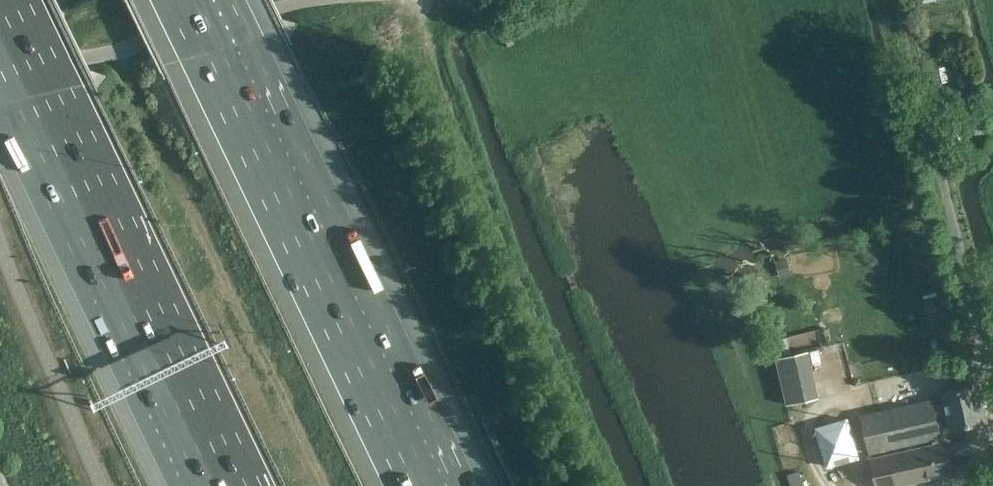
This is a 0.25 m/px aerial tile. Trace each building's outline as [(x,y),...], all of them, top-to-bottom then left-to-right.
[(779,360),(789,406),(820,400),(810,354),(779,360)] [(946,403),(934,406),(933,406),(939,429),(939,428),(951,426),(952,430),(987,422),(978,383),(943,391),(946,403)] [(939,428),(939,429),(933,406),(934,406),(932,400),(863,417),(871,454),(912,445),(913,451),(872,460),(878,485),(899,485),(953,473),(946,443),(942,444),(941,438),(939,428)] [(817,430),(827,469),(859,460),(848,422),(817,430)]
